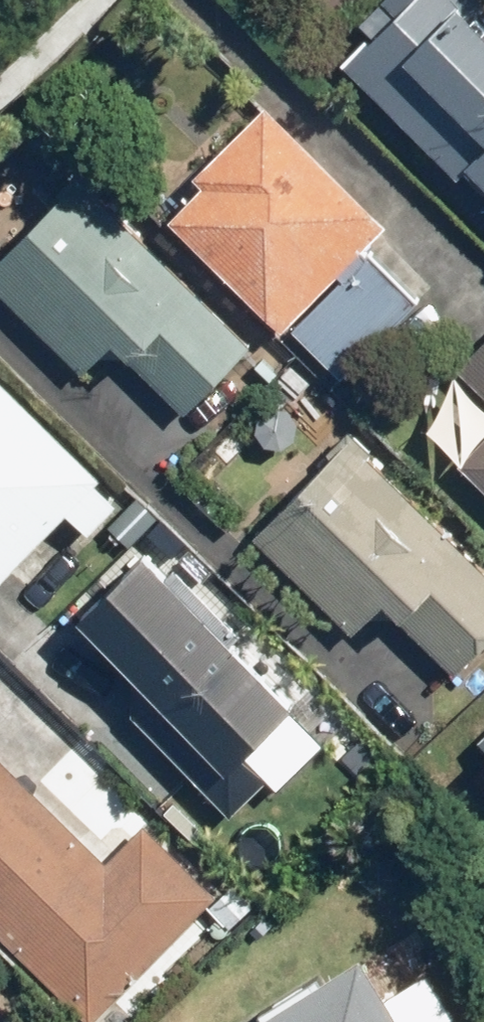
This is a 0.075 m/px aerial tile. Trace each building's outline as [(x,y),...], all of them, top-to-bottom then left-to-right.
[(348,40),(463,153),(473,143),(483,154),(483,0),(387,0),(348,40)] [(208,166),(172,203),(286,314),(389,207),(266,88),(199,157),(208,166)] [(0,255),(0,260),(95,348),(117,325),(195,398),(263,327),(86,163),(0,255)] [(375,232),(298,309),(349,360),(426,282),(375,232)] [(461,354),(483,376),(483,331),(461,354)] [(66,494),(88,515),(115,488),(94,468),(103,459),(0,362),(0,563),(66,494)] [(252,517),(352,615),(381,586),(453,656),(483,624),(483,545),(352,416),(252,517)] [(460,451),(483,474),(483,427),(460,451)] [(152,528),(87,594),(165,671),(142,694),(240,792),(281,751),(256,726),(304,679),(152,528)] [(88,1019),(217,891),(145,820),(105,860),(0,755),(0,931),(88,1019)] [(353,954),(255,1013),(261,1021),(394,1021),(353,954)]
